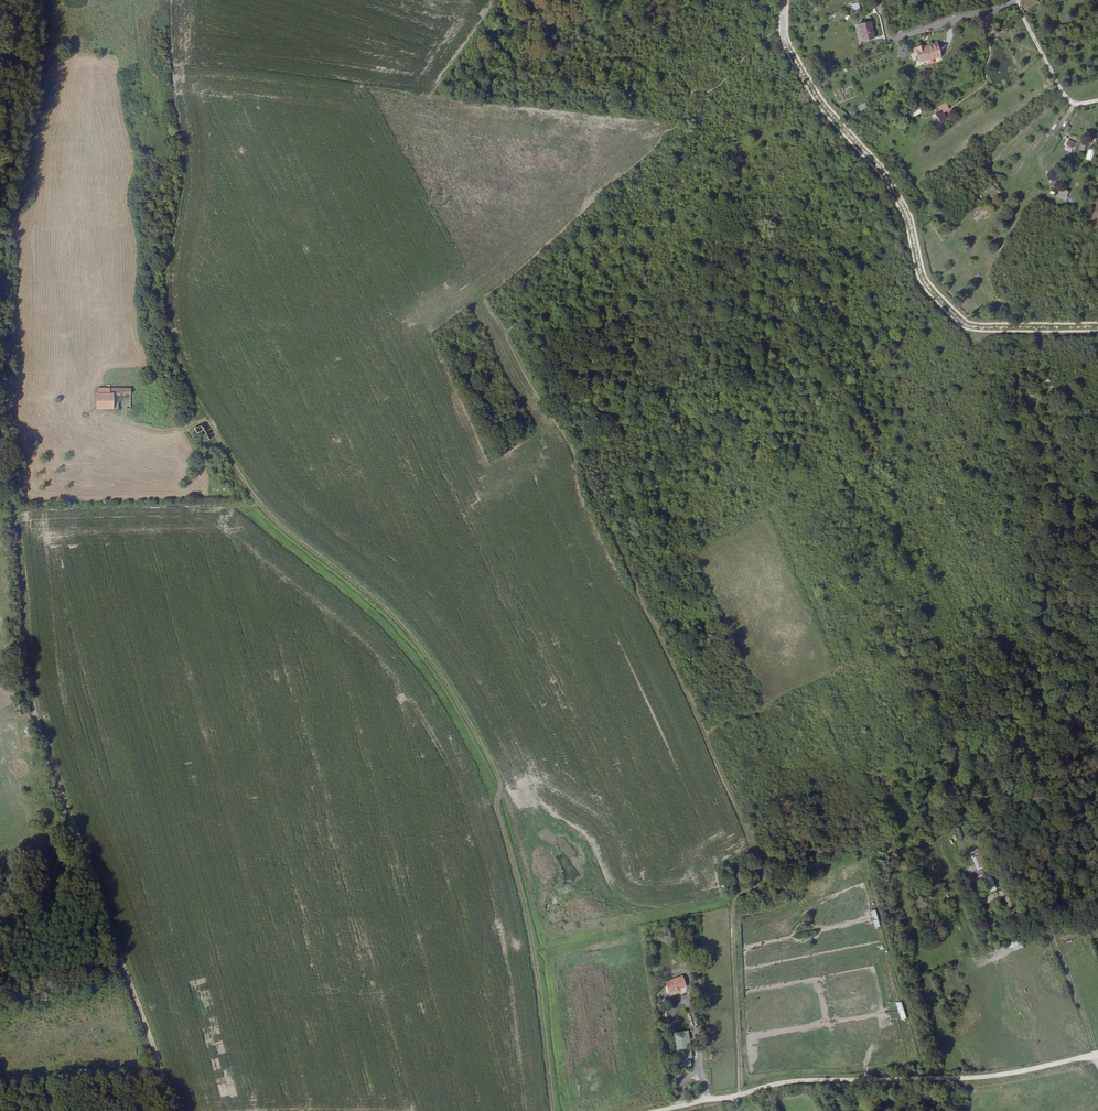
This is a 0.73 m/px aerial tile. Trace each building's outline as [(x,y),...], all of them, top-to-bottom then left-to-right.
[(852,11),(859,8),(855,0),(849,3),(852,11)] [(873,38),(869,21),(858,24),(862,40),(873,38)] [(916,60),(939,54),(937,44),(923,47),(923,46),(923,45),(921,45),(920,44),(914,45),(915,47),(911,48),(911,52),(914,51),(916,60)] [(935,112),(941,121),(947,117),(943,111),(949,107),(947,104),(948,103),(946,100),(939,105),(941,108),(935,112)] [(856,106),(859,111),(867,107),(864,102),(856,106)] [(919,104),(908,110),(911,115),(922,109),(919,104)] [(935,135),(945,128),(944,125),(933,132),(935,135)] [(1075,143),(1067,139),(1064,144),(1072,148),(1075,143)] [(739,155),(731,160),(734,165),(742,160),(739,155)] [(1058,188),(1055,196),(1064,200),(1068,192),(1058,188)] [(119,393),(131,393),(131,388),(99,388),(99,392),(98,392),(98,408),(113,408),(113,393),(119,393)] [(202,443),(208,440),(201,424),(195,427),(202,443)] [(980,854),(970,857),(975,870),(985,866),(980,854)] [(988,871),(977,876),(984,893),(995,889),(988,871)] [(1011,947),(1013,952),(1023,948),(1019,938),(1004,943),(1006,949),(1011,947)] [(682,976),(665,982),(669,992),(686,987),(682,976)] [(690,1055),(688,1034),(676,1035),(678,1056),(690,1055)]
